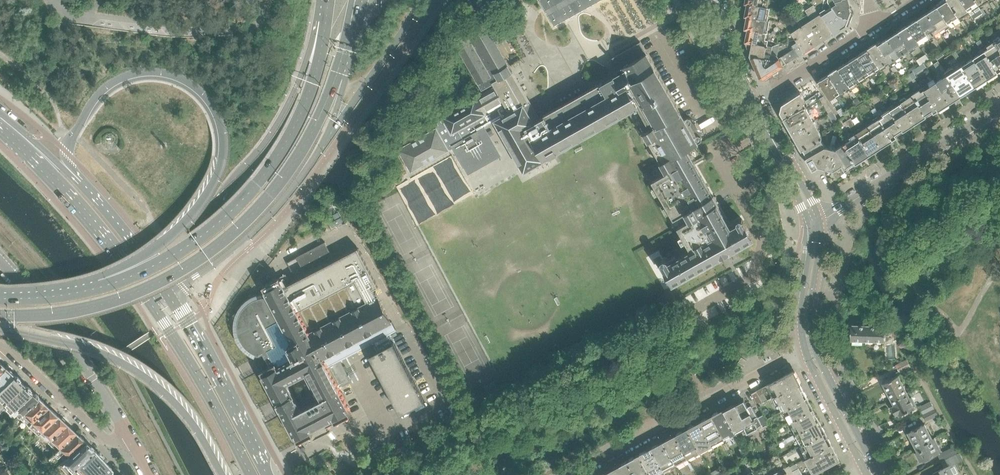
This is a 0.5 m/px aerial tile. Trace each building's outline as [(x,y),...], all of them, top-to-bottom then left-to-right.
[(554,26),(601,0),(539,0),(554,26)] [(769,0),(745,0),(745,3),(770,7),(776,9),(776,6),(772,5),(772,6),(768,5),(769,0)] [(814,0),(812,0),(811,1),(814,5),(811,7),(807,1),(801,4),(808,14),(824,39),(834,32),(814,0)] [(850,6),(843,8),(841,3),(840,4),(839,2),(836,3),(836,2),(832,5),(825,0),(814,0),(834,32),(850,22),(852,16),(850,6)] [(947,0),(943,0),(936,5),(950,26),(960,20),(947,0)] [(961,0),(947,0),(960,20),(969,13),(961,0)] [(975,0),(961,0),(969,13),(979,7),(975,0)] [(768,19),(770,7),(745,3),(744,9),(745,11),(746,11),(745,16),(768,20),(768,19)] [(950,26),(936,5),(933,7),(934,8),(927,13),(939,31),(944,28),(946,30),(950,27),(950,26)] [(939,31),(927,13),(917,19),(929,38),(930,39),(935,36),(934,34),(939,31)] [(808,14),(798,20),(801,26),(814,45),(824,39),(808,14)] [(768,32),(770,20),(768,19),(768,20),(745,16),(744,22),(745,24),(745,28),(768,32)] [(929,38),(917,19),(907,25),(919,44),(921,45),(925,42),(924,41),(929,38)] [(499,153),(485,129),(496,122),(524,171),(545,159),(545,158),(551,155),(551,156),(558,151),(558,150),(628,111),(646,142),(649,141),(661,162),(659,164),(663,172),(666,170),(702,150),(698,143),(702,141),(702,138),(698,131),(691,118),(688,117),(684,119),(640,42),(616,55),(610,59),(619,74),(603,83),(603,82),(586,91),(581,82),(555,97),(559,106),(543,115),(544,117),(540,120),(484,22),(454,39),(482,88),(494,82),(496,86),(475,98),(475,97),(456,108),(452,101),(438,109),(442,116),(395,143),(399,149),(411,171),(450,150),(449,149),(454,147),(468,171),(468,170),(498,152),(499,153)] [(919,44),(907,25),(898,31),(910,50),(911,52),(916,49),(914,47),(919,44)] [(814,45),(801,26),(791,32),(797,42),(804,52),(814,45)] [(769,33),(768,32),(745,28),(743,35),(745,37),(746,37),(745,41),(768,45),(769,33)] [(910,50),(898,31),(888,38),(900,57),(901,59),(906,55),(905,53),(910,50)] [(900,57),(888,38),(881,42),(880,41),(878,43),(877,43),(890,63),(891,65),(896,62),(895,60),(900,57)] [(943,50),(939,45),(938,46),(934,40),(932,42),(935,48),(936,47),(939,53),(943,50)] [(771,52),(773,46),(768,45),(745,41),(745,42),(748,50),(751,50),(750,55),(751,57),(757,55),(779,59),(780,58),(777,54),(772,54),(771,52)] [(994,41),(987,46),(983,49),(998,72),(998,71),(999,70),(999,50),(994,41)] [(890,63),(877,43),(867,49),(880,70),(881,71),(886,67),(886,66),(890,63)] [(763,78),(798,55),(794,49),(780,58),(779,59),(757,55),(751,57),(760,77),(763,78)] [(880,70),(867,49),(857,55),(870,76),(871,77),(877,73),(876,72),(880,70)] [(998,72),(983,49),(979,52),(980,54),(973,58),(986,79),(998,72)] [(960,58),(956,51),(953,53),(957,58),(958,59),(957,59),(960,63),(964,61),(961,57),(960,58)] [(870,76),(857,55),(848,62),(861,82),(861,83),(867,80),(866,79),(870,76)] [(986,79),(973,58),(962,65),(975,86),(986,79)] [(861,82),(848,62),(838,68),(851,89),(851,90),(857,86),(856,85),(861,82)] [(975,86),(962,65),(961,66),(959,62),(953,66),(945,71),(946,73),(961,96),(975,86)] [(851,89),(838,68),(828,74),(840,93),(845,90),(846,92),(851,89)] [(961,96),(946,73),(941,76),(942,78),(936,82),(949,103),(961,96)] [(840,93),(828,74),(818,81),(830,99),(835,96),(837,98),(840,96),(841,98),(843,97),(840,93)] [(949,103),(936,82),(930,86),(928,84),(923,87),(938,110),(949,103)] [(938,110),(923,87),(912,94),(926,116),(933,112),(934,113),(938,110)] [(806,106),(808,104),(800,92),(782,104),(780,112),(781,113),(783,118),(783,119),(806,106)] [(926,116),(912,94),(912,95),(901,103),(915,123),(926,116)] [(915,123),(901,103),(895,106),(894,104),(889,108),(889,109),(890,109),(904,130),(915,123)] [(814,121),(806,107),(806,106),(783,119),(792,134),(814,121)] [(890,109),(889,109),(882,114),(880,110),(877,112),(875,108),(873,109),(877,115),(878,116),(893,139),(897,136),(896,135),(904,130),(890,109)] [(893,139),(878,116),(873,120),(874,122),(868,126),(881,147),(892,140),(893,139)] [(854,129),(848,120),(845,122),(848,126),(849,126),(852,130),(854,129)] [(822,136),(819,131),(819,129),(814,121),(792,134),(801,150),(821,139),(822,136)] [(881,147),(868,126),(862,130),(860,128),(855,132),(856,133),(857,133),(870,154),(881,147)] [(870,154),(857,133),(856,133),(849,138),(850,138),(845,142),(845,143),(843,144),(856,163),(870,154)] [(826,167),(830,147),(825,146),(821,139),(801,150),(813,170),(819,166),(819,165),(826,167)] [(856,163),(843,144),(841,142),(840,142),(836,144),(835,147),(837,147),(837,148),(830,147),(826,167),(833,169),(832,169),(836,176),(848,168),(856,163)] [(718,204),(714,197),(714,196),(713,196),(713,195),(713,196),(694,163),(705,157),(702,150),(666,170),(667,172),(652,181),(674,219),(686,212),(690,219),(678,226),(692,250),(731,228),(718,204)] [(728,252),(735,248),(753,238),(744,221),(743,221),(742,219),(740,218),(738,219),(737,222),(738,224),(731,228),(692,250),(669,263),(667,260),(664,259),(662,260),(661,263),(663,266),(672,283),(723,255),(724,257),(729,253),(728,252)] [(249,298),(247,299),(244,302),(241,306),(238,309),(237,313),(235,313),(234,314),(233,315),(233,316),(233,317),(234,318),(235,319),(234,322),(234,327),(234,331),(235,336),(237,340),(239,344),(242,348),(245,351),(248,353),(252,355),(255,357),(256,357),(259,363),(263,370),(261,371),(275,398),(279,406),(283,414),(298,442),(299,441),(314,433),(311,429),(324,423),(326,427),(350,414),(338,390),(339,390),(337,385),(341,383),(343,386),(352,381),(341,360),(340,360),(367,346),(371,354),(370,355),(401,413),(425,401),(393,342),(393,343),(388,333),(395,329),(397,333),(400,331),(379,291),(376,293),(376,292),(375,292),(373,289),(377,287),(378,284),(361,253),(359,249),(356,248),(334,260),(325,242),(297,257),(306,275),(287,285),(286,282),(289,280),(286,273),(263,286),(266,292),(263,293),(259,293),(254,295),(250,297),(249,298)] [(885,337),(892,332),(887,323),(884,325),(851,324),(850,331),(849,331),(849,336),(850,336),(850,339),(852,339),(852,344),(862,344),(862,339),(884,339),(885,337)] [(903,380),(900,374),(902,373),(901,371),(911,365),(907,358),(895,365),(898,371),(892,374),(893,377),(882,383),(883,386),(882,386),(886,392),(887,392),(892,400),(907,393),(900,382),(903,380)] [(13,374),(5,366),(0,371),(0,386),(13,374)] [(797,384),(800,383),(799,381),(797,382),(793,374),(795,373),(794,372),(792,371),(770,383),(776,396),(797,384)] [(22,382),(14,374),(13,374),(0,386),(0,404),(22,382)] [(31,390),(22,382),(0,404),(0,411),(5,406),(10,411),(31,390)] [(765,402),(766,405),(774,400),(772,397),(776,396),(770,383),(751,393),(758,406),(765,402)] [(807,398),(804,391),(801,391),(797,384),(776,396),(783,411),(805,399),(807,398)] [(19,416),(38,397),(31,391),(31,390),(10,411),(8,413),(10,415),(12,414),(14,415),(16,413),(19,416)] [(913,405),(915,403),(911,396),(909,397),(907,393),(892,400),(894,405),(891,406),(895,415),(898,413),(899,415),(914,407),(913,405)] [(29,425),(48,406),(38,397),(19,416),(29,425)] [(811,411),(813,409),(810,403),(807,402),(807,403),(805,399),(783,411),(790,422),(811,411)] [(758,417),(753,408),(751,405),(748,407),(744,400),(736,404),(736,403),(733,405),(731,405),(729,406),(727,407),(726,408),(723,410),(737,434),(746,430),(747,433),(762,425),(763,427),(769,424),(764,414),(758,417)] [(923,414),(934,407),(931,401),(919,408),(923,414)] [(38,434),(57,415),(48,406),(29,425),(38,434)] [(938,415),(934,407),(923,414),(927,421),(938,415)] [(737,434),(723,410),(719,412),(716,412),(713,414),(712,416),(724,439),(731,435),(732,437),(737,434)] [(817,422),(820,421),(816,415),(813,414),(811,411),(790,422),(796,434),(817,422)] [(50,439),(66,423),(57,415),(38,434),(47,442),(50,439)] [(724,439),(712,416),(707,418),(704,418),(701,420),(700,422),(712,445),(724,439)] [(712,445),(700,422),(695,425),(692,425),(689,426),(688,429),(687,429),(700,452),(712,445)] [(823,434),(825,433),(822,426),(819,426),(817,422),(796,434),(802,446),(823,434)] [(56,451),(76,432),(66,423),(50,439),(47,442),(56,451)] [(932,439),(925,424),(908,432),(916,447),(932,439)] [(700,452),(687,429),(683,431),(680,431),(678,433),(676,435),(675,435),(688,458),(695,454),(696,456),(701,453),(700,452)] [(64,460),(85,440),(76,432),(56,451),(46,462),(47,463),(48,461),(51,464),(58,457),(58,456),(59,455),(64,460)] [(808,457),(831,444),(828,438),(826,437),(825,438),(823,434),(802,446),(808,457)] [(688,458),(675,435),(671,438),(668,438),(665,439),(664,442),(663,442),(676,464),(683,461),(684,462),(689,459),(688,458)] [(940,449),(934,437),(932,439),(916,447),(918,451),(916,452),(920,460),(922,459),(923,460),(939,451),(938,450),(940,449)] [(74,468),(95,450),(85,440),(64,460),(60,463),(69,473),(74,468)] [(676,464),(663,442),(659,444),(656,444),(653,446),(652,448),(651,448),(664,471),(671,467),(672,469),(677,466),(676,464)] [(837,460),(838,457),(831,444),(808,457),(805,458),(813,473),(837,460)] [(941,461),(956,453),(959,452),(956,446),(938,454),(941,461)] [(651,448),(647,451),(644,451),(639,454),(651,474),(656,474),(659,474),(660,474),(665,472),(664,471),(651,448)] [(95,450),(74,468),(81,474),(105,474),(112,470),(112,468),(95,450)] [(949,466),(963,459),(959,452),(942,461),(945,467),(933,474),(954,474),(949,466)] [(639,454),(627,460),(636,474),(651,474),(639,454)] [(627,460),(613,468),(617,474),(636,474),(627,460)] [(796,464),(790,467),(789,466),(785,468),(784,468),(774,473),(771,468),(768,469),(771,474),(802,474),(796,464)]
